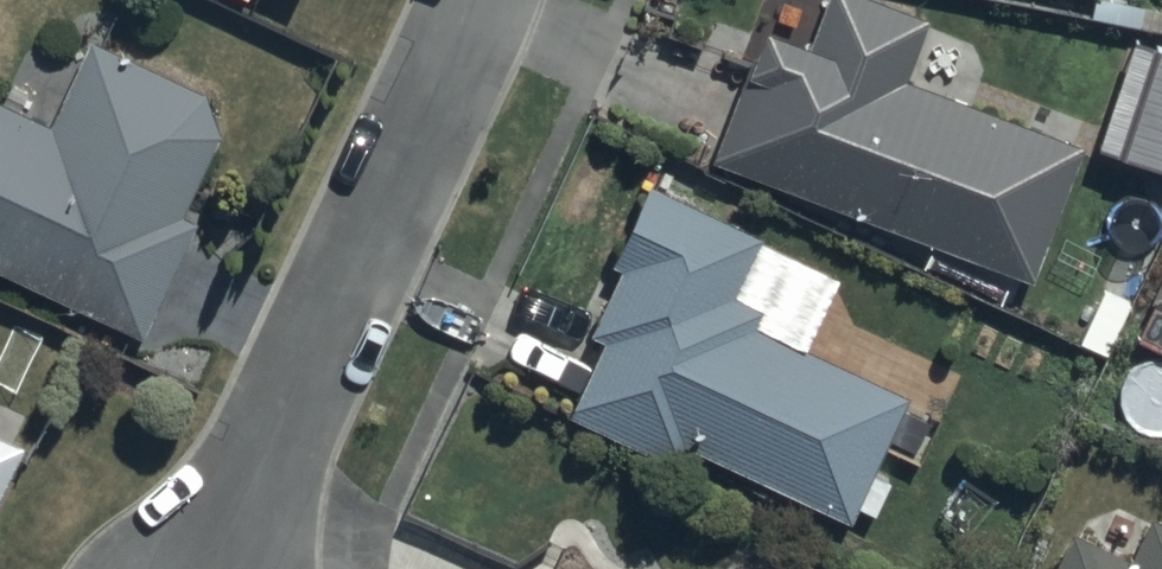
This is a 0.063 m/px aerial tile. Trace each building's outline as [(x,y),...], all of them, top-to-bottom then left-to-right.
[(710,155),(1033,277),(1084,143),(905,75),(928,14),(890,0),(823,0),(809,38),(763,21),(710,155)] [(141,333),(195,217),(182,211),(219,131),(202,91),(88,36),(48,121),(0,99),(0,268),(141,333)] [(761,234),(647,181),(611,257),(622,262),(590,329),(605,336),(570,412),(673,460),(682,439),(850,518),(857,504),(874,512),(890,477),(872,469),(908,393),(756,322),(764,305),(734,291),(761,234)] [(1132,335),(1161,349),(1161,270),(1132,335)] [(21,442),(0,432),(0,487),(21,442)] [(1069,530),(1050,568),(1161,568),(1161,519),(1146,512),(1125,556),(1069,530)]
